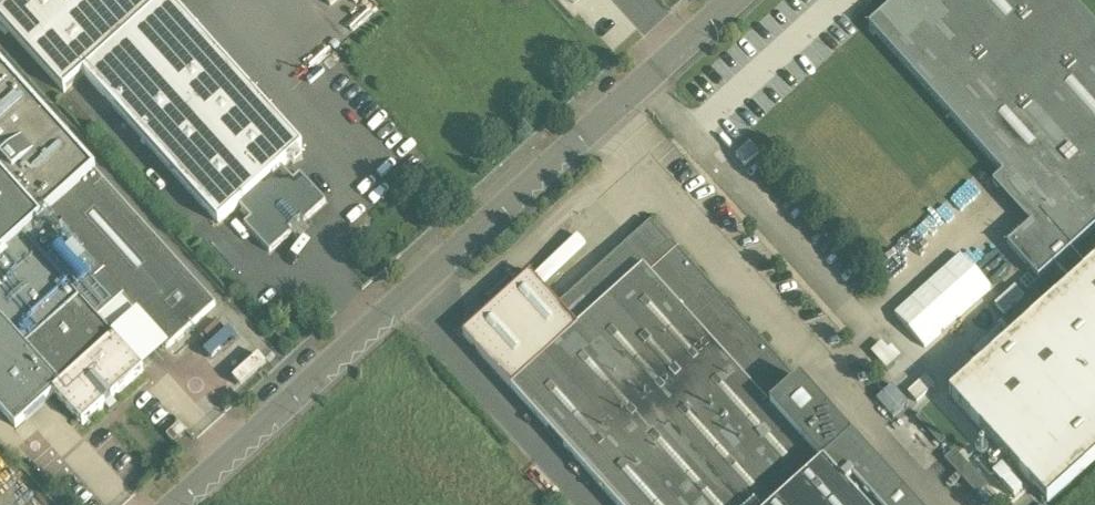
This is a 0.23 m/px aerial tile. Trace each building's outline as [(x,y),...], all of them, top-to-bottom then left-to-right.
[(0,16),(0,23),(64,95),(84,77),(113,109),(197,34),(168,2),(170,0),(17,0),(0,16)] [(1071,0),(898,0),(868,27),(1003,175),(993,184),(1030,225),(1007,246),(1038,280),(1094,229),(1094,26),(1071,0)] [(197,34),(113,109),(219,226),(239,208),(282,169),(302,151),(197,34)] [(46,218),(95,174),(0,68),(0,260),(23,239),(114,340),(143,372),(166,351),(46,218)] [(758,155),(749,145),(736,157),(745,167),(758,155)] [(282,169),(239,208),(251,221),(244,227),(270,255),(292,235),(289,232),(301,220),(304,224),(326,204),(300,176),(294,182),(282,169)] [(216,306),(95,174),(46,218),(166,351),(216,306)] [(799,385),(671,243),(669,244),(666,241),(656,229),(651,224),(558,308),(577,329),(643,269),(771,410),(799,385)] [(16,429),(54,394),(114,340),(23,239),(0,260),(0,412),(16,429)] [(889,316),(922,350),(989,288),(956,253),(889,316)] [(949,396),(1047,504),(1094,461),(1094,264),(949,396)] [(643,269),(577,329),(511,390),(615,504),(783,504),(823,469),(770,411),(771,410),(643,269)] [(510,389),(577,329),(530,277),(463,337),(510,389)] [(114,340),(54,394),(83,426),(143,372),(114,340)] [(852,442),(799,385),(771,410),(770,411),(823,469),(852,442)] [(179,425),(167,437),(174,445),(187,433),(179,425)] [(783,504),(909,504),(852,442),(823,469),(783,504)] [(987,488),(954,452),(944,461),(977,497),(987,488)]
